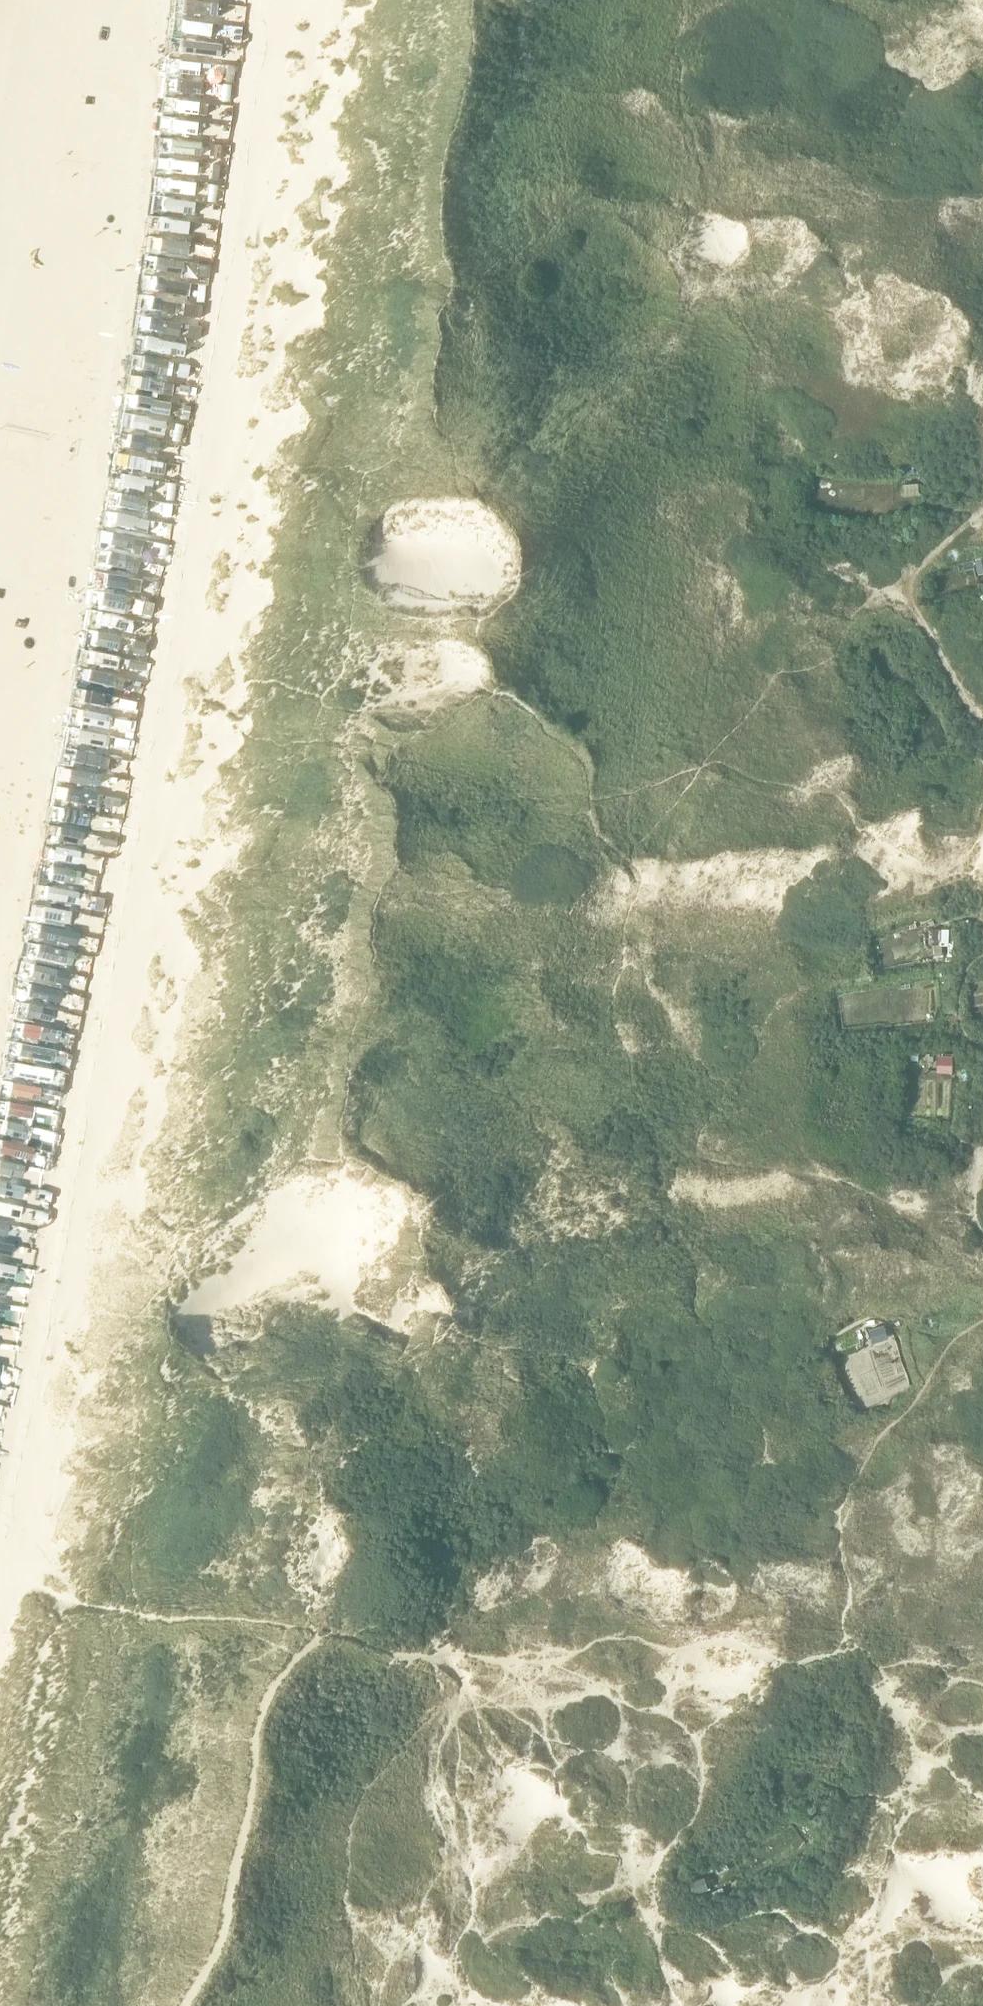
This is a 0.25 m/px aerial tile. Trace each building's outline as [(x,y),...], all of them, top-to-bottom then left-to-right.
[(894,484),(894,502),(918,504),(919,485),(894,484)] [(974,561),(977,576),(982,574),(982,559),(974,561)] [(936,1057),(936,1073),(950,1073),(951,1057),(936,1057)] [(882,1327),(867,1332),(871,1344),(886,1340),(882,1327)] [(699,1879),(688,1883),(692,1894),(703,1891),(699,1879)]
